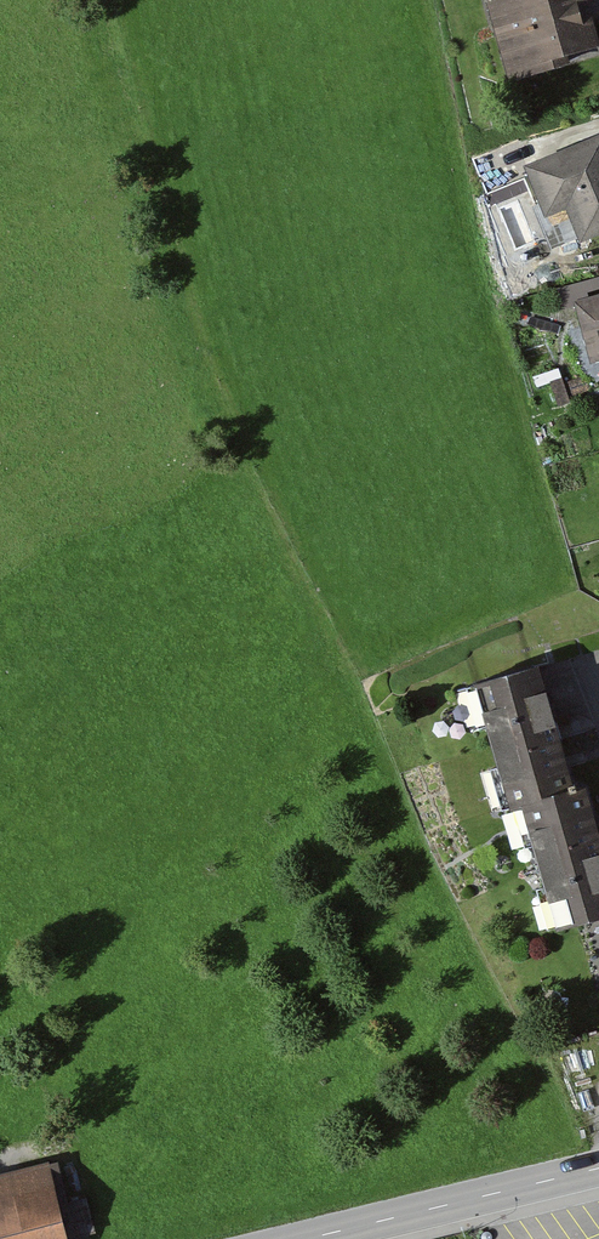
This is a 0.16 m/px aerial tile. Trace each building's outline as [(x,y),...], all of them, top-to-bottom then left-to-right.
[(509,79),(574,61),(571,51),(598,44),(598,37),(589,0),(488,0),(509,79)] [(526,163),(546,214),(567,206),(579,238),(598,231),(598,135),(526,163)] [(556,288),(559,300),(598,289),(598,276),(556,288)] [(576,300),(592,359),(598,357),(598,294),(576,300)] [(561,375),(550,379),(558,403),(570,399),(561,375)] [(586,375),(570,381),(574,394),(590,389),(586,375)] [(521,801),(576,787),(541,660),(476,677),(510,804),(521,801)] [(521,801),(557,925),(580,918),(598,913),(598,830),(586,783),(576,787),(521,801)] [(580,918),(598,984),(598,913),(580,918)] [(52,1157),(0,1169),(0,1238),(72,1238),(52,1157)] [(86,1196),(70,1200),(79,1234),(95,1230),(86,1196)]
